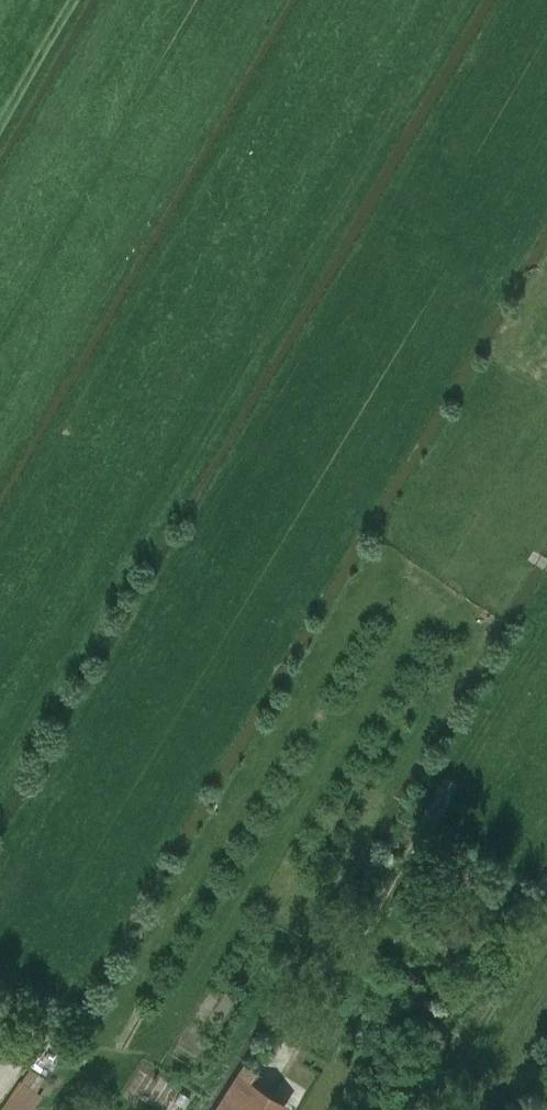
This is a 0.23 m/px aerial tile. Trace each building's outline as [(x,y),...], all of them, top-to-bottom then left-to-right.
[(398,855),(388,850),(382,861),(391,867),(398,855)] [(215,1109),(278,1109),(284,1101),(250,1079),(255,1070),(245,1063),(215,1109)]
